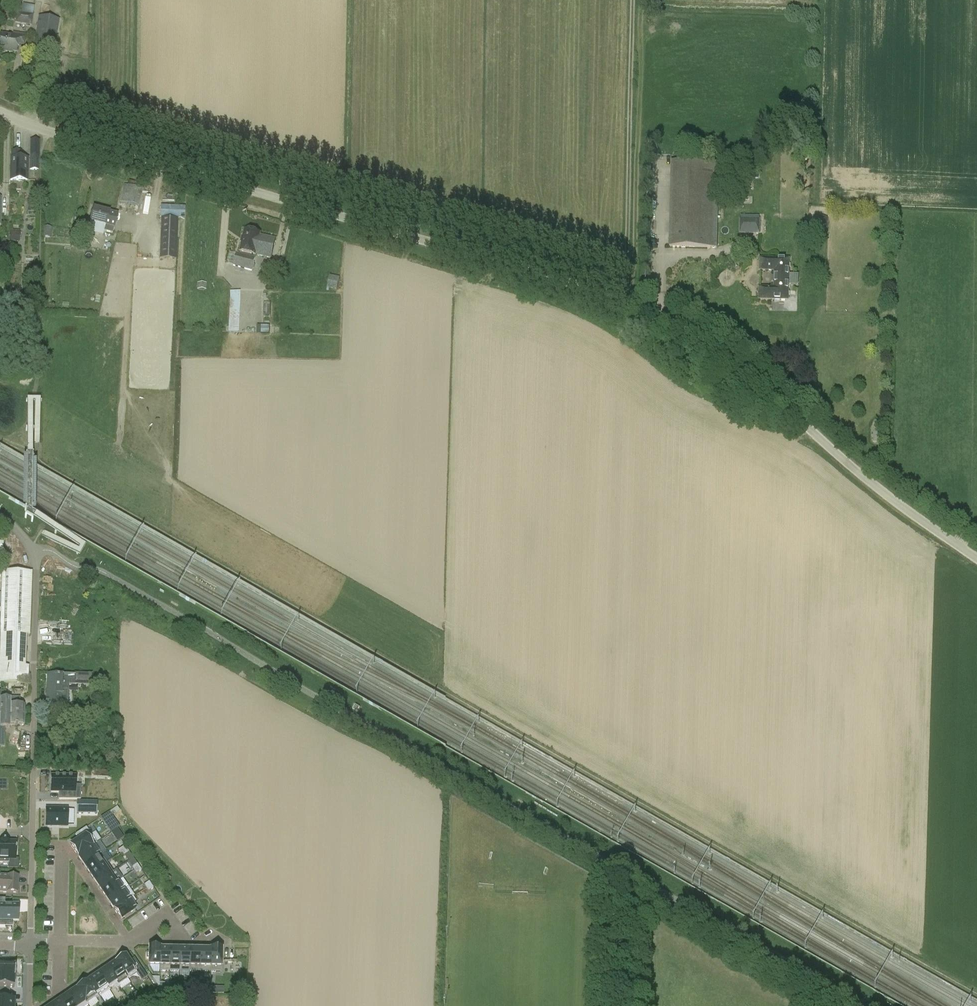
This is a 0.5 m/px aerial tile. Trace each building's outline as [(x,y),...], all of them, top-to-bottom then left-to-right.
[(15,24),(32,26),(34,16),(17,13),(15,24)] [(58,20),(39,17),(34,48),(53,51),(58,20)] [(7,51),(16,52),(17,45),(25,47),(27,35),(13,32),(13,36),(0,33),(0,51),(7,52),(7,51)] [(10,180),(27,181),(28,158),(21,158),(21,151),(10,151),(10,158),(10,180)] [(39,170),(39,158),(30,157),(30,170),(39,170)] [(671,162),(669,248),(716,249),(718,164),(671,162)] [(142,190),(125,186),(120,202),(138,207),(142,190)] [(117,215),(109,213),(93,209),(90,221),(105,225),(104,231),(112,233),(117,215)] [(176,259),(178,219),(161,218),(159,259),(176,259)] [(740,220),(740,233),(759,234),(759,221),(740,220)] [(52,227),(44,227),(43,237),(51,238),(52,227)] [(255,255),(259,235),(260,233),(244,229),(240,252),(255,255)] [(9,242),(20,242),(20,231),(10,231),(9,242)] [(255,255),(271,258),(275,239),(259,235),(255,255)] [(234,266),(252,271),(256,258),(237,253),(234,266)] [(759,299),(787,300),(788,260),(760,260),(760,271),(775,271),(774,289),(759,289),(759,299)] [(261,265),(259,273),(266,274),(267,267),(261,265)] [(327,289),(337,292),(340,277),(330,274),(327,289)] [(239,332),(240,291),(230,290),(229,332),(239,332)] [(9,662),(10,634),(30,635),(32,572),(1,571),(0,602),(0,605),(0,611),(0,661),(9,662)] [(24,680),(24,675),(29,676),(29,662),(25,661),(25,662),(0,662),(0,679),(24,680)] [(46,707),(68,708),(69,685),(91,686),(91,674),(75,673),(75,676),(69,676),(69,675),(48,674),(46,707)] [(19,705),(19,698),(11,698),(11,700),(1,700),(1,691),(0,691),(0,728),(2,728),(9,728),(9,725),(15,725),(15,727),(18,727),(18,725),(24,726),(24,705),(19,705)] [(75,707),(74,715),(86,716),(87,708),(75,707)] [(49,776),(48,793),(56,793),(56,800),(78,800),(78,786),(73,786),(73,777),(49,776)] [(77,802),(77,814),(97,814),(97,802),(77,802)] [(47,809),(46,826),(67,826),(67,824),(73,824),(74,810),(67,810),(67,809),(47,809)] [(109,812),(101,818),(105,824),(113,818),(109,812)] [(78,840),(70,846),(77,856),(94,845),(95,845),(97,844),(96,843),(89,833),(86,828),(75,835),(78,840)] [(9,864),(9,859),(16,860),(16,842),(8,842),(8,841),(0,841),(0,842),(0,863),(9,864)] [(94,845),(77,856),(77,857),(78,856),(84,865),(99,855),(99,856),(101,854),(95,845),(94,845)] [(125,846),(117,851),(119,854),(122,853),(127,849),(125,846)] [(84,865),(90,874),(103,866),(105,865),(105,864),(99,856),(99,855),(84,865)] [(103,866),(90,874),(96,883),(109,875),(109,874),(111,873),(112,872),(106,863),(105,864),(105,865),(103,866)] [(109,875),(96,883),(102,892),(117,882),(111,873),(109,874),(109,875)] [(18,894),(18,877),(0,876),(0,893),(18,894)] [(117,882),(102,892),(108,901),(123,891),(122,890),(117,882)] [(123,891),(108,901),(114,910),(129,900),(123,891)] [(129,900),(114,910),(120,920),(136,910),(132,904),(136,902),(133,897),(129,900)] [(15,920),(15,906),(2,906),(2,899),(0,899),(0,920),(15,920)] [(147,953),(147,958),(148,958),(148,965),(159,966),(160,950),(160,948),(148,947),(148,953),(147,953)] [(159,970),(159,971),(169,971),(170,949),(160,948),(160,950),(159,966),(159,970)] [(170,949),(169,971),(179,972),(180,949),(170,949)] [(180,949),(179,972),(189,972),(190,949),(186,949),(180,949)] [(190,949),(189,972),(199,972),(200,949),(190,949)] [(200,949),(199,972),(200,972),(210,972),(211,949),(210,949),(201,949),(200,949)] [(211,949),(210,972),(222,972),(222,949),(215,949),(211,949)] [(125,956),(116,962),(127,979),(136,973),(142,981),(147,978),(140,967),(135,970),(125,956)] [(115,963),(107,969),(118,985),(119,985),(127,979),(116,962),(115,962),(115,963)] [(14,977),(15,977),(15,965),(0,965),(0,976),(14,977)] [(107,969),(98,975),(108,989),(113,986),(116,990),(120,987),(119,985),(118,985),(107,969)] [(98,975),(89,981),(99,995),(99,996),(100,998),(100,997),(109,991),(110,991),(108,989),(98,975)] [(14,988),(14,977),(0,976),(0,988),(14,988)] [(82,984),(76,989),(77,989),(87,1004),(93,1000),(99,996),(99,995),(89,981),(86,982),(82,984)] [(159,986),(159,988),(160,990),(165,996),(169,996),(169,986),(159,986)] [(67,995),(74,1005),(88,1005),(87,1004),(77,989),(76,989),(74,991),(67,995)] [(137,993),(128,999),(132,1005),(141,999),(137,993)] [(14,1001),(1,1000),(1,994),(0,994),(0,1005),(14,1005),(14,1001)] [(58,1001),(61,1005),(74,1005),(67,995),(58,1001)]
